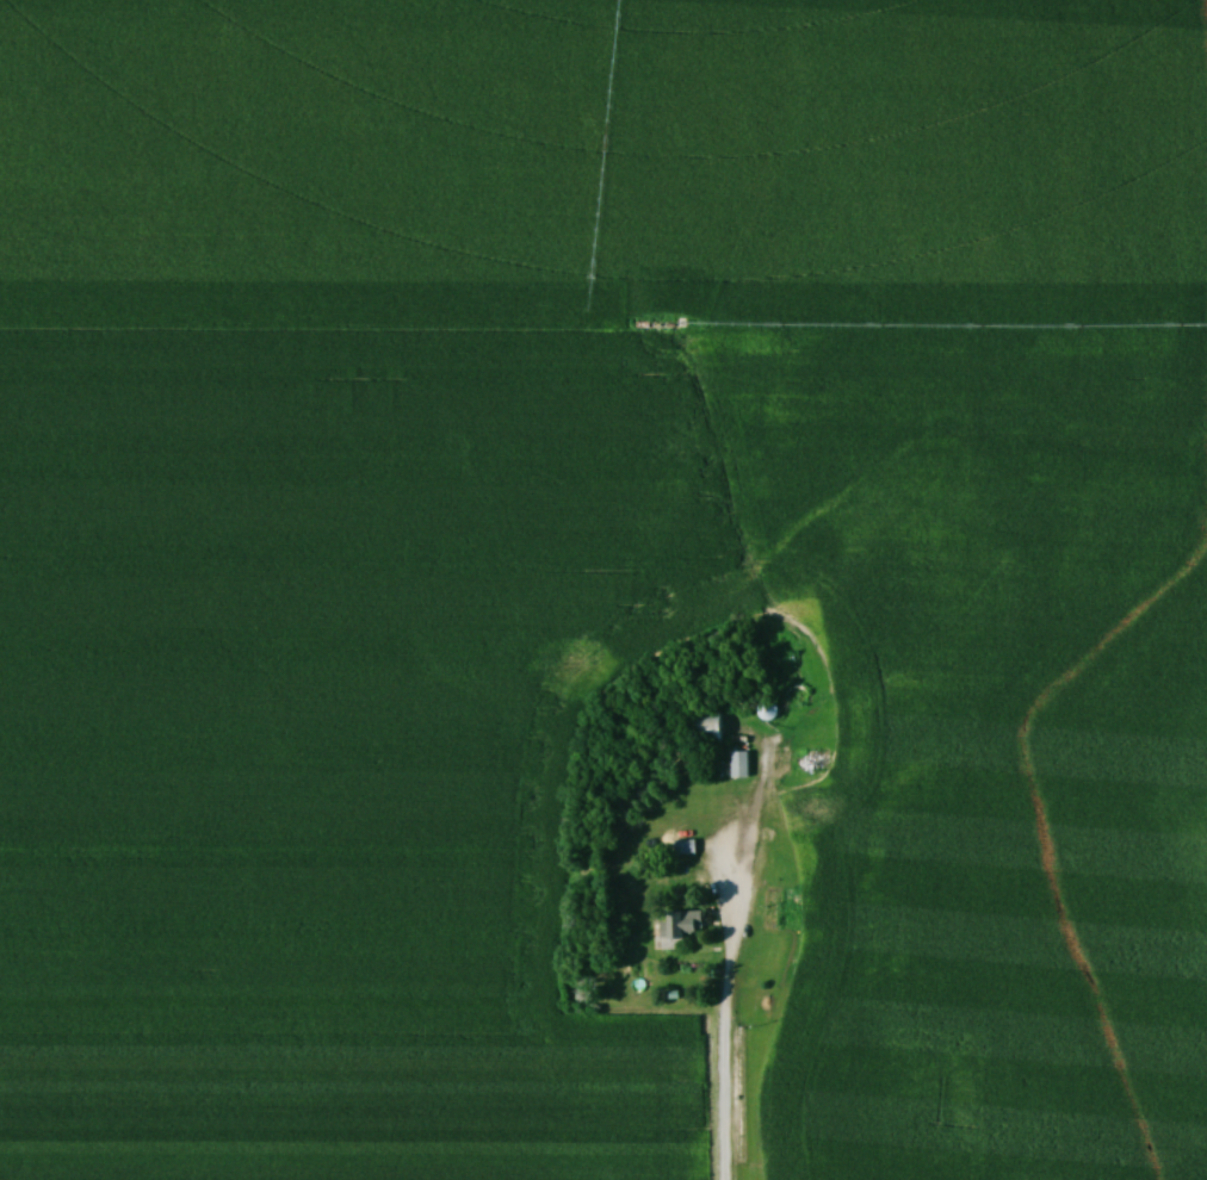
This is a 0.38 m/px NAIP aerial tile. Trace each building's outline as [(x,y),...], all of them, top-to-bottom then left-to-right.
[(691,716),(691,746),(723,746),(723,716),(691,716)] [(663,923),(663,949),(686,949),(686,935),(704,935),(704,911),(669,911),(669,923),(663,923)]
